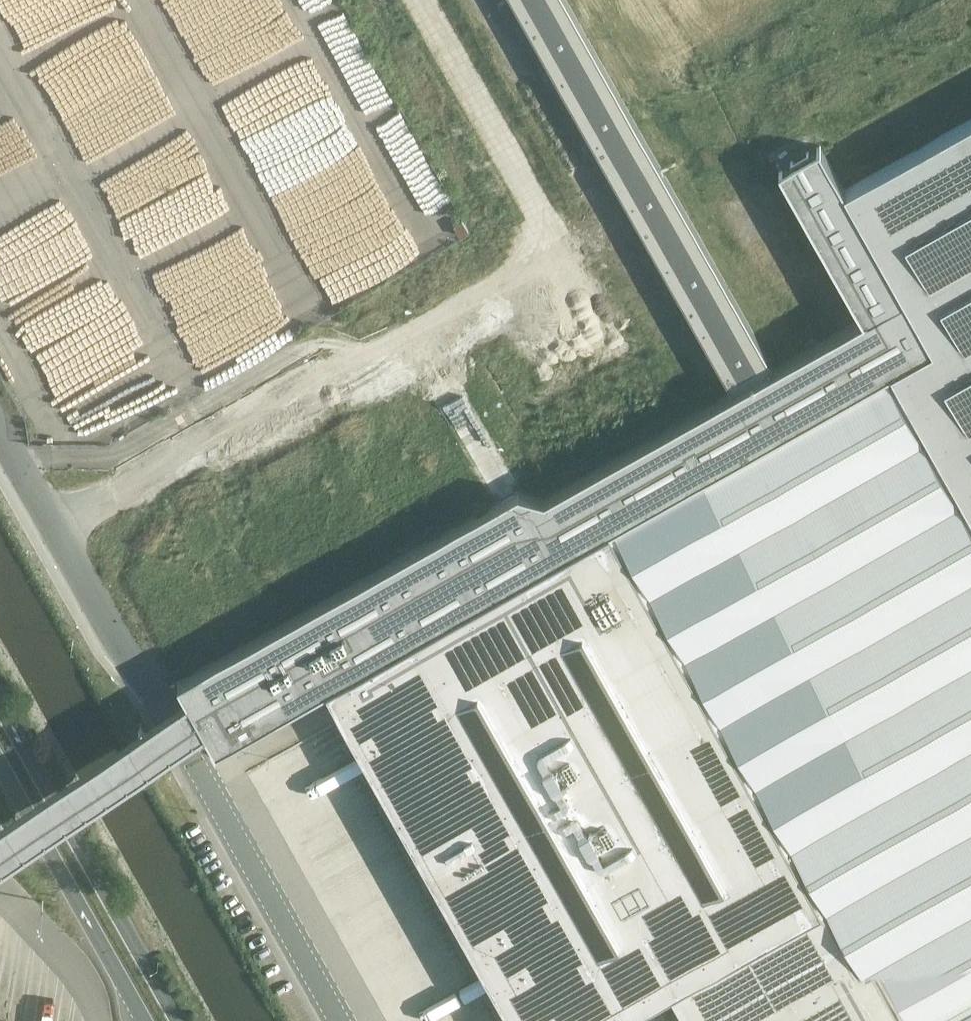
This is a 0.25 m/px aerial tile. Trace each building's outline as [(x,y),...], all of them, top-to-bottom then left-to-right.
[(732,391),(775,368),(569,0),(513,0),(732,391)] [(845,189),(933,346),(892,370),(970,511),(970,118),(845,189)] [(610,528),(892,370),(933,346),(845,189),(820,145),(806,153),(808,155),(794,162),(793,160),(779,168),(863,318),(775,368),(732,391),(545,497),(518,490),(178,681),(180,685),(184,683),(192,697),(188,699),(206,731),(206,730),(217,749),(327,687),(610,528)] [(892,370),(610,528),(821,905),(673,988),(692,1020),(970,1020),(970,511),(892,370)] [(610,528),(327,687),(514,1020),(614,1020),(673,988),(821,905),(610,528)] [(188,699),(0,826),(0,870),(206,730),(188,699)] [(0,1012),(0,1020),(9,1020),(0,1012)]
